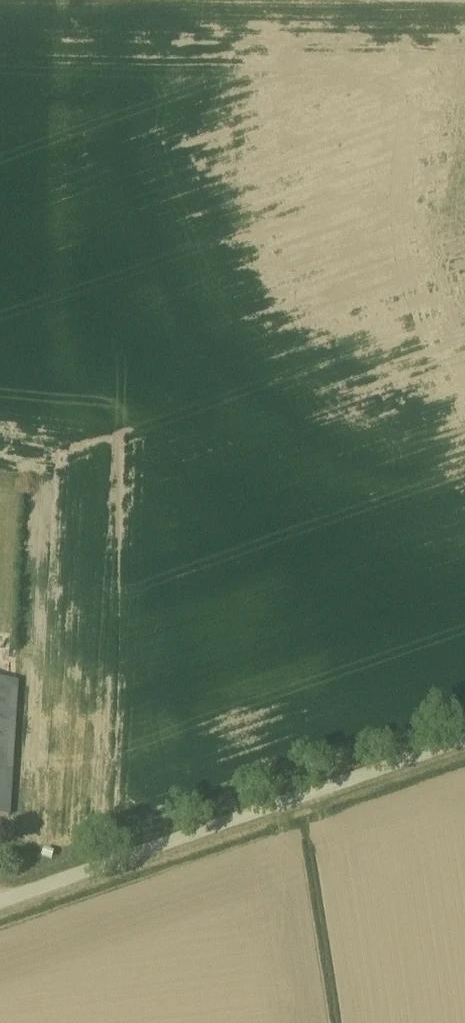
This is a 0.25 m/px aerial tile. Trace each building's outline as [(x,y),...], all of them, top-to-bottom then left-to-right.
[(10,817),(18,683),(0,681),(0,817),(10,817)]
